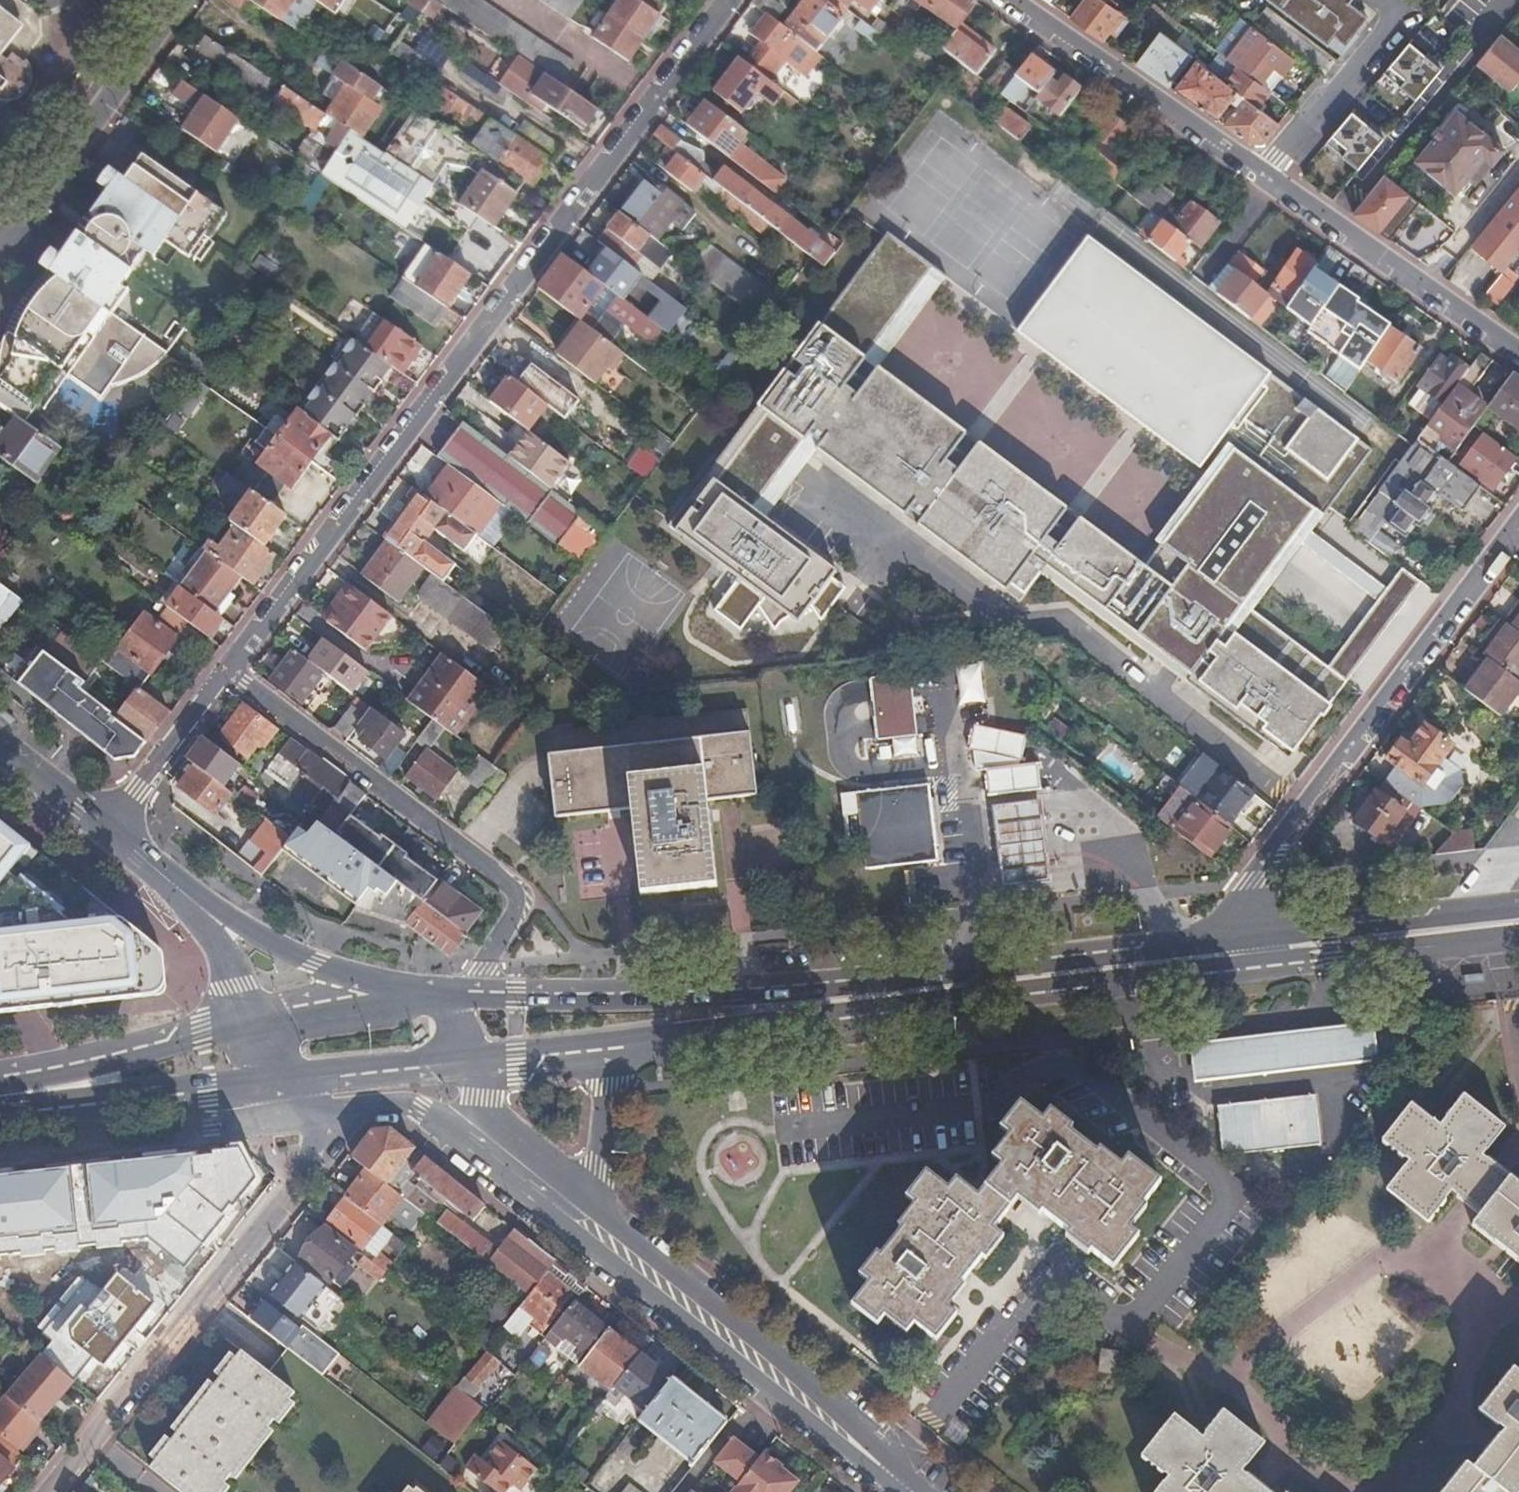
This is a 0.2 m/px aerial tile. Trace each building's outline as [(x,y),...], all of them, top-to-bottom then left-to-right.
[(300,33),(319,4),(313,0),(251,0),(300,33)] [(428,0),(415,0),(411,7),(420,13),(422,9),(428,0)] [(430,14),(437,3),(432,0),(428,0),(422,9),(430,14)] [(437,3),(520,58),(558,83),(571,63),(478,0),(432,0),(437,3)] [(565,19),(578,0),(539,0),(565,19)] [(640,37),(642,38),(658,13),(638,0),(618,0),(608,15),(640,37)] [(658,13),(663,5),(663,0),(638,0),(658,13)] [(773,21),(781,10),(781,6),(773,0),(751,0),(749,2),(764,14),(773,21)] [(814,53),(840,19),(837,17),(843,9),(832,0),(804,0),(783,29),(814,53)] [(843,9),(845,10),(851,1),(868,14),(878,0),(832,0),(843,9)] [(926,10),(933,0),(911,0),(926,10)] [(926,10),(954,30),(958,24),(974,2),(970,0),(933,0),(926,10)] [(1101,42),(1108,31),(1120,15),(1112,9),(1114,6),(1106,1),(1104,4),(1098,0),(1081,0),(1067,18),(1089,34),(1101,42)] [(1340,57),(1357,36),(1353,33),(1365,18),(1346,3),(1348,0),(1266,0),(1340,57)] [(868,28),(871,24),(875,19),(868,14),(851,1),(845,10),(868,28)] [(862,36),(868,28),(845,10),(846,20),(855,26),(853,29),(862,36)] [(9,20),(0,13),(0,31),(9,20)] [(590,37),(625,60),(640,37),(608,15),(606,14),(590,37)] [(794,70),(802,77),(818,56),(814,53),(783,29),(773,21),(764,14),(748,35),(759,43),(794,70)] [(1183,28),(1205,45),(1215,32),(1193,14),(1183,28)] [(1120,15),(1108,31),(1114,36),(1126,20),(1120,15)] [(220,63),(258,88),(266,75),(186,23),(179,32),(222,60),(220,63)] [(868,28),(879,36),(883,30),(876,25),(874,27),(871,24),(868,28)] [(941,51),(973,76),(992,51),(958,24),(954,30),(952,32),(954,33),(941,51)] [(1235,68),(1268,93),(1292,60),(1249,28),(1225,60),(1229,63),(1235,68)] [(1149,76),(1167,88),(1189,58),(1157,33),(1133,65),(1149,76)] [(1510,92),(1518,80),(1518,52),(1500,36),(1476,64),(1510,92)] [(434,80),(435,80),(442,69),(402,43),(394,54),(434,80)] [(743,64),(778,91),(794,70),(759,43),(743,64)] [(4,84),(7,82),(12,78),(17,69),(17,63),(15,57),(13,51),(9,53),(0,45),(0,85),(4,84)] [(1407,45),(1381,75),(1398,88),(1397,89),(1414,102),(1441,71),(1407,45)] [(1027,57),(1051,75),(1054,71),(1030,53),(1027,57)] [(1225,60),(1218,55),(1212,63),(1223,71),(1229,63),(1225,60)] [(1027,57),(1014,74),(1012,76),(1036,94),(1047,80),(1051,75),(1027,57)] [(529,93),(579,127),(593,106),(558,83),(520,58),(514,67),(536,82),(529,93)] [(743,64),(736,59),(710,93),(738,115),(742,110),(754,95),(758,97),(771,107),(781,94),(778,91),(743,64)] [(349,129),(358,135),(372,113),(357,104),(362,95),(372,102),(382,86),(343,60),(321,92),(331,100),(323,112),(337,121),(349,129)] [(457,71),(498,99),(505,88),(465,60),(457,71)] [(1214,120),(1235,93),(1223,83),(1206,70),(1194,61),(1171,91),(1193,106),(1214,120)] [(1206,70),(1223,83),(1229,76),(1235,68),(1229,63),(1223,71),(1212,63),(1212,62),(1206,70)] [(984,84),(998,95),(1012,76),(1014,74),(1000,63),(984,84)] [(1268,93),(1235,68),(1229,76),(1223,83),(1235,93),(1256,108),(1268,93)] [(1055,86),(1058,81),(1051,75),(1047,80),(1055,86)] [(176,76),(156,105),(188,126),(208,98),(176,76)] [(1047,80),(1036,94),(1033,98),(1058,117),(1078,90),(1061,78),(1058,81),(1055,86),(1047,80)] [(469,114),(485,124),(490,117),(435,80),(434,80),(421,99),(445,115),(449,110),(465,120),(469,114)] [(281,84),(271,99),(301,120),(305,115),(328,130),(322,140),(329,144),(335,148),(349,129),(337,121),(323,112),(281,84)] [(1256,108),(1235,93),(1214,120),(1234,134),(1247,143),(1263,142),(1277,124),(1256,108)] [(754,95),(742,110),(743,110),(744,110),(745,110),(746,110),(747,110),(748,110),(748,109),(758,97),(754,95)] [(745,134),(703,102),(684,125),(718,152),(766,189),(772,193),(782,180),(755,159),(750,156),(753,152),(748,148),(745,152),(736,145),(745,134)] [(326,159),(317,170),(329,178),(403,228),(447,164),(464,165),(478,174),(481,169),(488,174),(496,162),(471,146),(410,105),(381,150),(358,135),(349,129),(335,148),(326,159)] [(1079,158),(1114,185),(1129,164),(1110,150),(1127,128),(1099,107),(1097,110),(1095,108),(1094,110),(1095,111),(1082,129),(1094,139),(1079,158)] [(990,122),(1016,142),(1026,129),(1000,109),(990,122)] [(1415,161),(1453,193),(1482,159),(1489,165),(1501,151),(1455,112),(1415,161)] [(1357,171),(1383,140),(1349,114),(1324,145),(1340,158),(1357,171)] [(496,162),(522,180),(530,184),(548,156),(512,132),(491,118),(471,146),(496,162)] [(512,132),(548,156),(555,160),(564,146),(521,118),(512,132)] [(708,180),(709,181),(711,182),(716,176),(712,173),(701,163),(700,151),(677,141),(657,126),(650,135),(666,147),(692,167),(695,170),(708,180)] [(837,152),(824,143),(818,151),(830,160),(837,152)] [(326,159),(335,148),(329,144),(313,168),(317,170),(326,159)] [(653,163),(689,190),(696,181),(704,187),(709,181),(708,180),(695,170),(692,167),(666,147),(653,163)] [(271,163),(306,187),(315,173),(280,150),(271,163)] [(0,336),(0,407),(12,415),(20,421),(58,369),(95,394),(104,384),(139,373),(155,362),(164,355),(108,312),(126,290),(119,286),(155,236),(181,256),(193,236),(199,240),(216,214),(137,157),(120,181),(113,177),(88,211),(81,214),(76,219),(74,225),(73,234),(46,270),(54,276),(41,287),(30,300),(24,311),(17,324),(12,336),(4,330),(0,336)] [(522,180),(496,162),(488,174),(481,169),(478,174),(458,202),(491,224),(522,180)] [(712,173),(716,176),(721,169),(718,166),(712,173)] [(764,223),(809,257),(819,244),(800,230),(791,222),(767,204),(759,198),(721,169),(716,176),(711,182),(716,186),(764,223)] [(294,204),(306,212),(329,178),(317,170),(315,173),(306,187),(294,204)] [(1419,203),(1384,176),(1351,215),(1388,240),(1419,203)] [(618,213),(654,241),(669,222),(680,232),(693,215),(646,177),(640,184),(628,200),(618,213)] [(1132,199),(1155,217),(1158,213),(1172,195),(1148,177),(1132,199)] [(623,195),(628,200),(640,184),(635,180),(623,195)] [(757,231),(764,223),(716,186),(710,195),(757,231)] [(1505,268),(1518,251),(1518,188),(1471,246),(1502,271),(1505,268)] [(759,198),(767,204),(774,195),(772,193),(766,189),(759,198)] [(1188,242),(1196,248),(1216,222),(1191,202),(1187,207),(1183,213),(1171,229),(1188,242)] [(1177,208),(1179,210),(1183,213),(1187,207),(1182,202),(1177,208)] [(1179,210),(1167,225),(1171,229),(1183,213),(1179,210)] [(657,269),(658,271),(667,259),(670,254),(654,241),(618,213),(605,230),(640,257),(656,269),(657,269)] [(791,222),(800,230),(807,221),(798,214),(791,222)] [(1188,242),(1171,229),(1167,225),(1161,221),(1145,242),(1172,262),(1177,257),(1188,242)] [(647,282),(657,269),(656,269),(640,257),(605,230),(596,243),(647,282)] [(1275,379),(1208,469),(1204,474),(1249,508),(1172,610),(866,382),(865,383),(854,375),(932,270),(944,279),(945,277),(886,233),(883,237),(669,522),(666,527),(690,544),(737,579),(763,599),(763,600),(780,624),(788,618),(814,601),(836,572),(763,518),(752,510),(807,436),(819,444),(814,451),(904,518),(908,512),(920,520),(915,526),(1004,593),(1009,587),(1021,596),(1016,602),(1018,603),(1039,575),(1280,755),(1287,746),(1294,751),(1346,682),(1337,676),(1251,611),(1243,605),(1291,539),(1300,546),(1309,532),(1371,451),(1275,379)] [(1208,469),(1275,379),(1086,238),(1018,328),(1015,332),(1198,470),(1202,465),(1208,469)] [(402,276),(446,305),(469,272),(422,242),(416,253),(400,275),(402,276)] [(819,244),(809,257),(822,268),(833,254),(819,244)] [(688,268),(760,323),(778,299),(706,245),(688,268)] [(1314,266),(1327,273),(1338,255),(1325,248),(1314,266)] [(1261,271),(1245,258),(1236,251),(1225,264),(1235,271),(1251,284),(1261,271)] [(1266,295),(1284,310),(1311,270),(1314,266),(1296,253),(1285,267),(1280,273),(1264,294),(1266,295)] [(250,265),(272,280),(280,269),(257,254),(250,265)] [(670,254),(667,259),(674,264),(677,260),(670,254)] [(576,320),(608,344),(618,331),(587,307),(602,286),(600,285),(577,268),(560,255),(535,289),(576,320)] [(577,268),(600,285),(609,273),(609,272),(587,255),(577,268)] [(1177,257),(1172,262),(1179,267),(1183,262),(1177,257)] [(1225,264),(1215,277),(1206,288),(1215,295),(1247,320),(1266,295),(1264,294),(1251,284),(1235,271),(1225,264)] [(1280,273),(1285,267),(1280,264),(1275,270),(1280,273)] [(1500,274),(1511,282),(1516,277),(1505,268),(1502,271),(1500,274)] [(1249,508),(1204,474),(1153,542),(1159,546),(1144,566),(877,367),(944,279),(932,270),(854,375),(865,383),(866,382),(1172,610),(1249,508)] [(1357,301),(1311,270),(1284,310),(1309,328),(1306,333),(1325,347),(1324,348),(1337,356),(1336,357),(1341,360),(1329,377),(1341,385),(1353,369),(1358,372),(1365,361),(1387,329),(1389,327),(1355,304),(1357,301)] [(600,285),(602,286),(610,292),(632,309),(636,312),(645,300),(646,299),(639,294),(609,273),(600,285)] [(1483,294),(1495,304),(1512,283),(1511,282),(1500,274),(1483,294)] [(390,295),(433,324),(446,305),(402,276),(390,295)] [(632,309),(610,292),(602,304),(624,320),(632,309)] [(646,319),(656,306),(646,299),(645,300),(636,312),(646,319)] [(646,319),(660,330),(670,317),(656,306),(646,319)] [(353,339),(389,364),(400,371),(419,343),(412,338),(413,337),(412,336),(411,337),(370,310),(351,338),(353,339)] [(608,372),(622,355),(608,344),(576,320),(562,337),(567,341),(562,347),(556,356),(593,385),(605,369),(608,372)] [(1365,361),(1396,382),(1418,350),(1387,329),(1365,361)] [(294,411),(334,439),(336,440),(345,427),(344,426),(353,413),(355,414),(363,403),(361,402),(370,389),(372,391),(381,379),(379,378),(389,364),(353,339),(345,350),(340,347),(331,359),(336,362),(327,374),(322,371),(314,383),(319,387),(310,399),(305,396),(294,411)] [(517,363),(521,358),(509,349),(505,354),(506,354),(507,353),(508,354),(507,355),(517,363)] [(544,406),(564,420),(565,419),(570,413),(578,402),(543,375),(546,372),(536,365),(533,368),(521,358),(517,363),(507,355),(508,354),(507,353),(506,354),(505,354),(496,367),(532,394),(531,395),(543,405),(544,406)] [(1467,371),(1442,404),(1415,441),(1432,453),(1441,440),(1455,450),(1484,410),(1465,397),(1491,360),(1480,353),(1467,371)] [(1418,386),(1442,404),(1467,371),(1450,359),(1447,364),(1439,358),(1418,386)] [(1353,378),(1360,383),(1367,372),(1361,368),(1358,372),(1353,378)] [(1518,432),(1518,380),(1511,374),(1485,408),(1518,432)] [(488,401),(526,430),(544,406),(543,405),(531,395),(507,377),(488,401)] [(179,401),(192,410),(206,389),(194,381),(179,401)] [(263,429),(309,461),(314,466),(324,452),(319,447),(324,440),(331,443),(334,439),(294,411),(285,424),(272,415),(263,429)] [(570,413),(565,419),(575,427),(582,419),(573,412),(570,413)] [(31,482),(56,446),(20,421),(12,415),(2,430),(0,433),(0,460),(31,482)] [(161,427),(173,436),(180,427),(167,418),(161,427)] [(499,503),(555,545),(580,513),(548,488),(508,457),(461,421),(435,456),(443,461),(498,502),(499,503)] [(620,463),(642,480),(670,443),(648,426),(620,463)] [(228,475),(269,505),(283,486),(289,490),(309,461),(263,429),(255,440),(267,448),(254,465),(243,456),(228,475)] [(548,488),(568,462),(527,431),(508,457),(548,488)] [(1508,468),(1516,458),(1483,434),(1459,467),(1491,491),(1508,468)] [(1436,495),(1460,512),(1479,488),(1432,453),(1415,441),(1350,530),(1388,560),(1396,549),(1375,532),(1382,523),(1403,539),(1413,526),(1417,528),(1431,510),(1427,507),(1436,495)] [(62,451),(56,447),(50,455),(56,459),(62,451)] [(1516,458),(1508,468),(1518,477),(1518,460),(1516,458)] [(474,534),(475,535),(499,503),(498,502),(443,461),(433,475),(437,478),(423,497),(443,511),(462,525),(474,534)] [(235,524),(264,545),(285,516),(269,505),(228,475),(218,468),(208,482),(216,487),(220,483),(244,501),(234,515),(227,506),(213,496),(206,504),(235,524)] [(423,497),(411,488),(404,497),(409,500),(381,537),(386,540),(410,558),(427,571),(439,554),(422,541),(431,529),(462,552),(474,534),(462,525),(443,511),(423,497)] [(834,560),(853,533),(812,504),(793,531),(834,560)] [(908,512),(904,518),(915,526),(920,520),(908,512)] [(1329,520),(1322,531),(1342,544),(1349,533),(1329,520)] [(192,542),(204,551),(238,576),(250,584),(273,551),(264,545),(235,524),(216,550),(197,535),(192,542)] [(1309,532),(1300,546),(1385,610),(1393,615),(1402,602),(1395,597),(1309,532)] [(1291,539),(1243,605),(1251,611),(1300,546),(1291,539)] [(489,650),(505,629),(427,571),(410,558),(386,540),(380,549),(374,545),(365,558),(370,562),(361,574),(397,600),(398,598),(400,600),(408,590),(489,650)] [(204,551),(177,587),(219,617),(233,597),(227,592),(238,576),(204,551)] [(340,601),(351,587),(346,583),(335,598),(340,601)] [(18,599),(0,585),(0,623),(18,599)] [(177,587),(163,607),(186,623),(206,638),(221,618),(219,617),(177,587)] [(364,651),(364,650),(390,616),(351,587),(340,601),(330,614),(325,620),(325,621),(364,651)] [(1009,587),(1004,593),(1016,602),(1021,596),(1009,587)] [(325,611),(330,614),(340,601),(335,598),(325,611)] [(763,600),(763,599),(757,607),(773,632),(780,624),(763,600)] [(1518,634),(1518,602),(1503,622),(1518,634)] [(186,623),(163,607),(152,622),(174,639),(186,623)] [(141,614),(103,664),(122,678),(136,689),(174,639),(152,622),(141,614)] [(210,641),(225,621),(221,618),(206,638),(210,641)] [(1514,679),(1518,672),(1518,634),(1503,622),(1500,619),(1485,639),(1492,644),(1483,655),(1514,679)] [(50,646),(81,669),(92,655),(61,631),(50,646)] [(83,683),(36,646),(9,681),(113,761),(133,758),(145,743),(110,715),(78,690),(83,683)] [(321,672),(291,649),(282,662),(275,657),(269,665),(276,670),(269,680),(299,702),(321,672)] [(1499,716),(1518,689),(1518,682),(1514,679),(1483,655),(1480,653),(1470,667),(1477,672),(1463,689),(1499,716)] [(451,734),(487,688),(442,655),(408,702),(429,718),(442,727),(451,734)] [(90,663),(95,667),(100,661),(95,657),(90,663)] [(955,669),(959,709),(987,707),(983,666),(955,669)] [(918,738),(911,677),(872,681),(879,742),(893,741),(918,738)] [(110,715),(145,743),(168,712),(137,690),(118,715),(113,711),(110,715)] [(334,726),(346,734),(355,722),(361,715),(368,706),(356,698),(334,726)] [(218,734),(247,757),(258,742),(264,746),(279,727),(271,721),(270,723),(243,702),(218,734)] [(376,768),(387,776),(400,757),(390,750),(403,733),(407,736),(404,741),(409,745),(413,740),(422,728),(410,718),(400,730),(368,706),(361,715),(355,722),(363,728),(356,739),(364,745),(370,750),(382,760),(376,768)] [(552,773),(557,818),(631,811),(640,895),(716,887),(707,803),(758,798),(748,713),(548,732),(552,773)] [(425,749),(442,727),(429,718),(422,728),(413,740),(425,749)] [(1459,771),(1441,758),(1451,744),(1424,724),(1408,746),(1400,739),(1385,760),(1391,764),(1380,780),(1417,807),(1447,803),(1460,786),(1459,771)] [(976,727),(976,729),(975,731),(973,730),(969,747),(971,748),(970,752),(975,753),(977,773),(985,773),(987,773),(987,777),(985,777),(986,794),(989,793),(989,797),(988,797),(988,799),(998,798),(998,797),(1040,793),(1040,794),(1042,794),(1042,792),(1040,792),(1040,788),(1042,788),(1041,779),(1040,772),(1038,772),(1038,768),(1039,768),(1039,766),(1037,766),(1037,767),(1026,768),(1020,768),(1021,764),(1022,764),(1027,739),(976,727)] [(229,791),(249,806),(256,796),(229,774),(238,763),(201,735),(184,758),(193,764),(229,791)] [(273,757),(257,777),(267,785),(273,777),(279,782),(307,804),(309,805),(311,801),(316,795),(324,802),(320,808),(324,811),(316,822),(332,834),(363,793),(347,781),(348,780),(344,777),(289,735),(273,757)] [(918,738),(893,741),(895,760),(919,757),(918,738)] [(248,771),(257,777),(273,757),(264,750),(248,771)] [(454,773),(423,751),(404,778),(433,800),(454,773)] [(486,794),(502,772),(492,764),(478,755),(462,776),(482,791),(486,794)] [(177,785),(213,813),(229,791),(193,764),(177,785)] [(1196,801),(1227,826),(1252,794),(1222,769),(1196,801)] [(1162,811),(1157,818),(1167,825),(1190,796),(1164,776),(1159,784),(1165,789),(1156,800),(1157,801),(1154,804),(1162,811)] [(1351,822),(1389,849),(1418,809),(1380,781),(1351,822)] [(286,799),(302,811),(307,804),(279,782),(276,786),(289,796),(286,799)] [(863,848),(865,872),(938,864),(937,861),(930,787),(842,796),(844,818),(847,848),(858,847),(858,848),(863,848)] [(363,793),(332,834),(350,847),(380,807),(363,793)] [(311,801),(320,808),(324,802),(316,795),(311,801)] [(1190,796),(1167,825),(1209,858),(1231,829),(1227,826),(1196,802),(1190,796)] [(298,816),(302,811),(286,799),(283,804),(298,816)] [(1001,891),(1051,886),(1042,804),(992,809),(1001,891)] [(196,963),(0,809),(0,1013),(170,995),(196,963)] [(247,839),(234,855),(259,875),(272,858),(289,837),(264,818),(248,840),(247,839)] [(316,822),(306,835),(302,840),(310,845),(312,841),(339,862),(358,876),(369,884),(366,888),(373,893),(376,889),(385,896),(395,881),(386,875),(350,847),(332,834),(316,822)] [(1435,854),(1472,850),(1470,829),(1453,831),(1453,830),(1435,854)] [(437,880),(453,860),(438,848),(421,870),(409,862),(398,877),(389,871),(386,875),(395,881),(421,901),(437,880)] [(478,911),(437,880),(421,901),(463,932),(478,911)] [(366,888),(351,908),(404,924),(445,955),(447,956),(447,955),(464,933),(463,932),(421,901),(395,881),(385,896),(376,889),(373,893),(366,888)] [(1371,1021),(1188,1043),(1193,1083),(1376,1062),(1371,1021)] [(1482,1208),(1508,1175),(1482,1154),(1504,1126),(1463,1093),(1441,1121),(1412,1099),(1384,1134),(1413,1157),(1390,1185),(1431,1218),(1456,1187),(1482,1208)] [(1215,1105),(1221,1155),(1319,1144),(1313,1094),(1215,1105)] [(1005,1165),(987,1188),(1012,1208),(1020,1198),(1023,1194),(1045,1211),(1071,1232),(1081,1240),(1093,1249),(1097,1253),(1116,1267),(1140,1235),(1131,1228),(1127,1225),(1144,1203),(1162,1181),(1130,1157),(1123,1166),(1120,1170),(1112,1164),(1098,1153),(1094,1149),(1072,1132),(1049,1114),(1044,1121),(1022,1103),(1002,1128),(1011,1135),(1015,1138),(998,1160),(1005,1165)] [(1049,1114),(1072,1132),(1074,1129),(1052,1111),(1049,1114)] [(412,1149),(386,1128),(372,1133),(352,1158),(367,1170),(398,1194),(426,1216),(428,1218),(444,1231),(480,1259),(489,1248),(444,1213),(440,1218),(434,1212),(444,1199),(472,1221),(484,1206),(445,1175),(422,1156),(409,1173),(413,1175),(406,1183),(399,1178),(408,1166),(403,1161),(412,1149)] [(1015,1138),(1011,1135),(994,1157),(998,1160),(1015,1138)] [(0,1176),(0,1257),(150,1240),(186,1268),(257,1178),(239,1149),(0,1176)] [(1098,1153),(1112,1164),(1113,1158),(1102,1149),(1098,1153)] [(1113,1158),(1112,1164),(1120,1170),(1123,1166),(1113,1158)] [(398,1194),(367,1170),(346,1197),(385,1228),(393,1219),(412,1234),(426,1216),(398,1194)] [(996,1228),(1006,1215),(1012,1208),(987,1188),(980,1197),(977,1201),(955,1183),(950,1190),(928,1172),(908,1197),(917,1204),(921,1208),(904,1229),(865,1278),(872,1284),(868,1288),(855,1305),(880,1325),(887,1316),(890,1312),(912,1329),(917,1323),(939,1340),(949,1327),(958,1315),(950,1308),(946,1305),(963,1283),(984,1257),(1002,1234),(996,1228)] [(1518,1254),(1518,1183),(1508,1175),(1482,1208),(1474,1217),(1518,1254)] [(958,1179),(955,1183),(977,1201),(980,1197),(958,1179)] [(1042,1215),(1045,1211),(1023,1194),(1020,1198),(1042,1215)] [(385,1228),(346,1197),(324,1224),(362,1255),(369,1260),(383,1271),(389,1264),(377,1253),(393,1234),(385,1228)] [(1127,1225),(1131,1228),(1148,1207),(1144,1203),(1127,1225)] [(900,1226),(904,1229),(921,1208),(917,1204),(900,1226)] [(444,1231),(428,1218),(422,1227),(438,1238),(444,1231)] [(299,1256),(330,1279),(340,1267),(344,1270),(351,1262),(347,1258),(353,1250),(322,1226),(299,1256)] [(552,1260),(514,1229),(486,1264),(525,1295),(545,1270),(552,1260)] [(1068,1236),(1080,1246),(1081,1240),(1071,1232),(1068,1236)] [(1002,1234),(984,1257),(988,1260),(1006,1237),(1002,1234)] [(1081,1240),(1080,1246),(1090,1253),(1093,1249),(1081,1240)] [(369,1260),(362,1255),(356,1263),(377,1279),(383,1271),(369,1260)] [(573,1292),(577,1296),(585,1286),(567,1272),(552,1260),(545,1270),(573,1292)] [(271,1294),(300,1316),(325,1286),(295,1263),(271,1294)] [(365,1295),(374,1280),(355,1269),(346,1284),(365,1295)] [(518,1304),(501,1326),(518,1339),(531,1322),(542,1331),(573,1292),(545,1270),(525,1295),(518,1304)] [(50,1342),(41,1354),(74,1381),(93,1357),(105,1366),(155,1303),(118,1273),(103,1291),(87,1278),(41,1335),(50,1342)] [(946,1305),(950,1308),(967,1286),(963,1283),(946,1305)] [(542,1340),(574,1362),(602,1327),(594,1321),(599,1316),(576,1298),(542,1340)] [(337,1353),(301,1325),(297,1329),(261,1299),(247,1315),(321,1373),(337,1353)] [(481,1315),(497,1322),(503,1306),(488,1299),(481,1315)] [(890,1312),(887,1316),(908,1333),(912,1329),(890,1312)] [(478,1328),(469,1340),(482,1350),(498,1330),(490,1324),(484,1333),(478,1328)] [(650,1338),(641,1330),(627,1347),(607,1331),(602,1327),(574,1362),(574,1363),(578,1366),(608,1390),(637,1354),(650,1338)] [(498,1330),(482,1350),(489,1356),(505,1336),(498,1330)] [(539,1344),(523,1364),(532,1372),(549,1351),(539,1344)] [(183,1491),(217,1491),(296,1390),(244,1349),(151,1467),(183,1491)] [(489,1356),(482,1350),(462,1375),(474,1384),(494,1360),(489,1356)] [(1124,1355),(1108,1350),(1101,1371),(1118,1376),(1124,1355)] [(74,1381),(41,1354),(31,1367),(21,1360),(16,1366),(20,1369),(2,1391),(8,1396),(41,1423),(74,1381)] [(637,1354),(608,1390),(601,1399),(610,1406),(620,1393),(642,1411),(669,1379),(637,1354)] [(1518,1362),(1483,1408),(1507,1428),(1477,1466),(1469,1461),(1444,1491),(1518,1491),(1518,1363),(1518,1362)] [(455,1384),(447,1378),(430,1398),(455,1417),(471,1397),(462,1390),(455,1384)] [(558,1387),(565,1393),(573,1383),(566,1378),(558,1387)] [(669,1379),(642,1411),(633,1422),(689,1466),(723,1426),(725,1423),(669,1379)] [(459,1380),(455,1384),(462,1390),(466,1385),(459,1380)] [(477,1394),(473,1398),(484,1407),(488,1402),(477,1394)] [(8,1396),(0,1406),(0,1435),(19,1451),(41,1423),(8,1396)] [(1247,1471),(1268,1443),(1227,1410),(1206,1436),(1176,1412),(1145,1454),(1173,1478),(1162,1491),(1273,1491),(1247,1471)] [(737,1442),(746,1449),(761,1430),(752,1422),(737,1442)] [(761,1430),(746,1449),(755,1457),(770,1437),(761,1430)] [(533,1432),(526,1440),(534,1446),(541,1439),(533,1432)] [(19,1451),(0,1435),(0,1485),(25,1456),(19,1451)] [(502,1439),(486,1460),(477,1453),(467,1466),(500,1491),(507,1491),(513,1484),(521,1490),(538,1468),(502,1439)] [(728,1473),(746,1449),(737,1442),(733,1439),(715,1463),(728,1473)] [(746,1449),(728,1473),(740,1483),(733,1491),(791,1491),(798,1483),(781,1469),(782,1467),(764,1453),(759,1459),(755,1457),(746,1449)] [(418,1487),(412,1483),(409,1487),(404,1483),(397,1491),(414,1491),(418,1487)]
